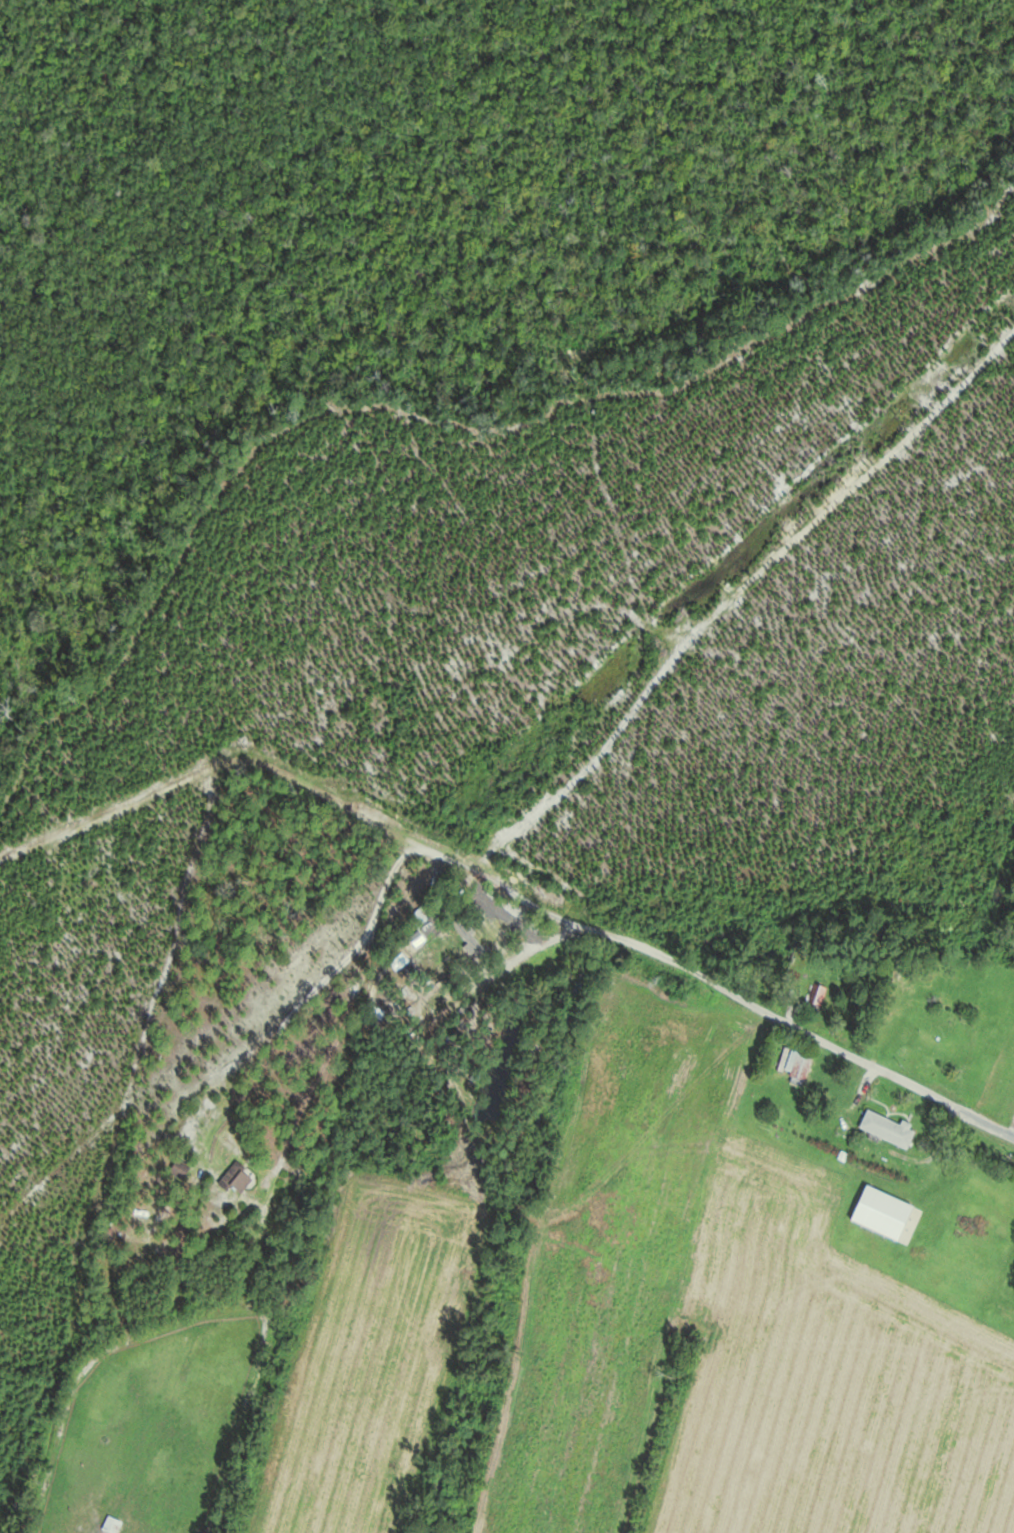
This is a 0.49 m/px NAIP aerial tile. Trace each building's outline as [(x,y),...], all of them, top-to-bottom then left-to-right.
[(807,1003),(821,1006),(825,986),(812,983),(807,1003)] [(804,1082),(813,1057),(792,1049),(783,1075),(804,1082)] [(908,1150),(916,1131),(868,1109),(860,1128),(908,1150)]
